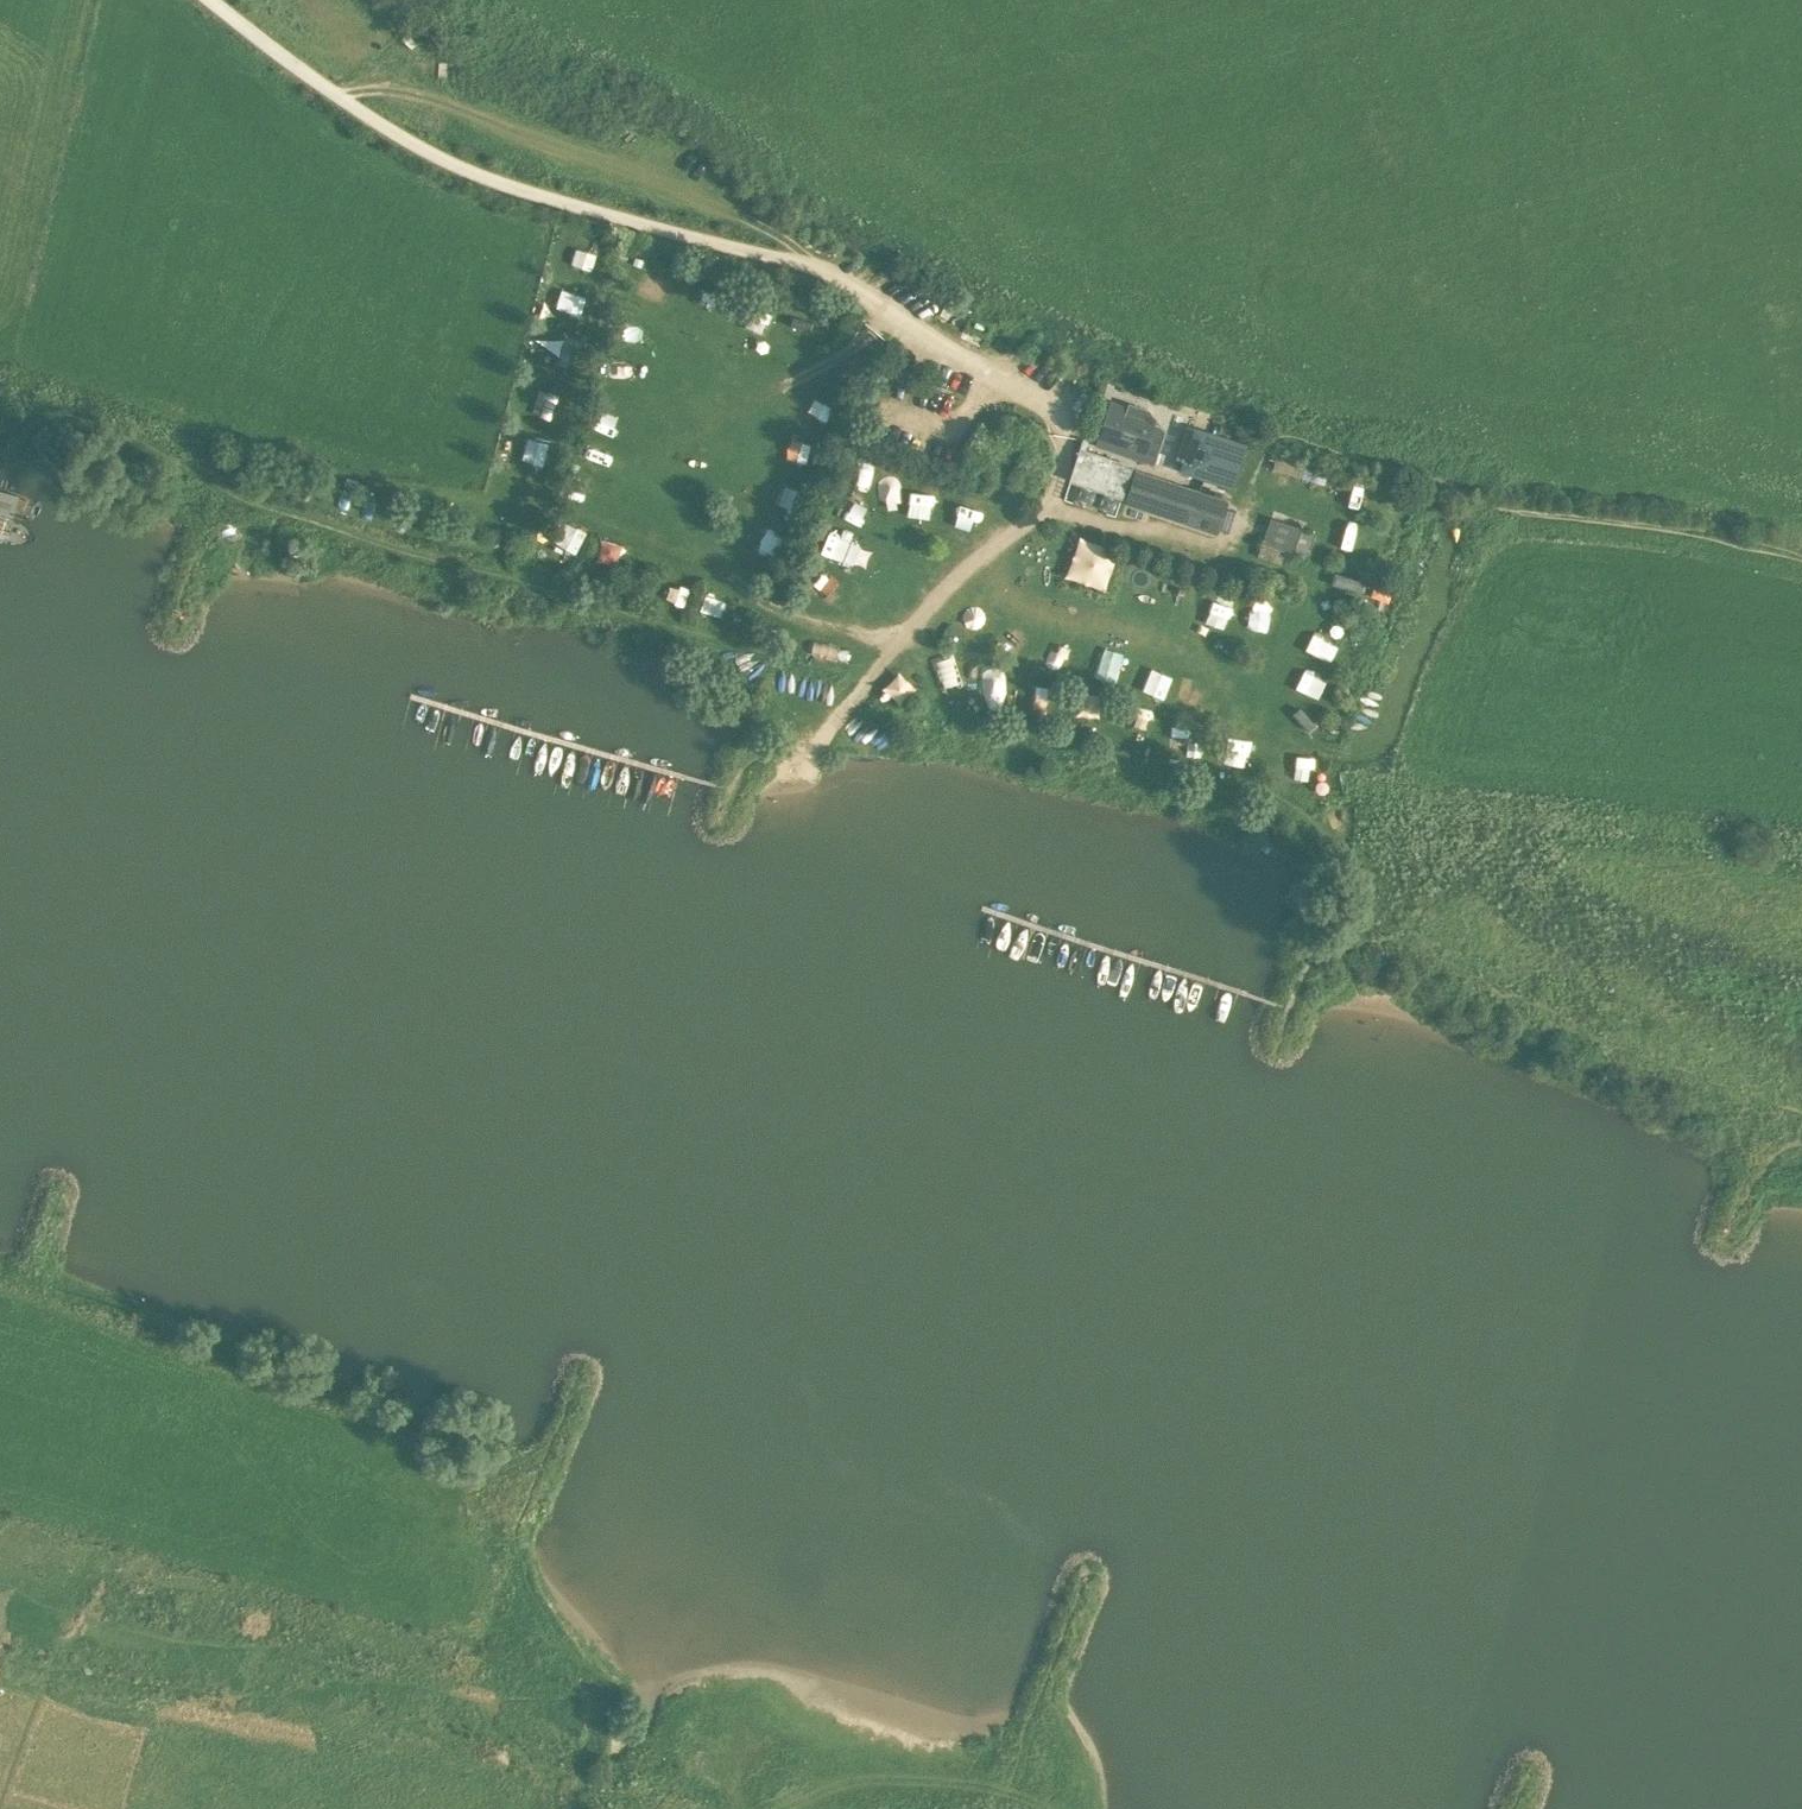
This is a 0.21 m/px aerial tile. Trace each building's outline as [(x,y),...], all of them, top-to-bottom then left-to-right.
[(573,271),(597,280),(605,256),(581,247),(573,271)] [(562,313),(585,320),(591,300),(568,293),(562,313)] [(696,319),(713,323),(718,297),(701,294),(696,319)] [(745,315),(738,334),(760,342),(767,323),(745,315)] [(1103,428),(1101,434),(1105,436),(1102,445),(1153,462),(1164,431),(1159,426),(1153,424),(1155,420),(1147,410),(1128,403),(1127,408),(1110,403),(1103,423),(1109,425),(1107,430),(1103,428)] [(819,407),(812,422),(833,431),(840,416),(819,407)] [(801,436),(792,459),(810,466),(819,443),(801,436)] [(1073,471),(1070,480),(1217,531),(1227,502),(1079,452),(1073,471)] [(892,459),(874,463),(878,482),(896,478),(892,459)] [(1211,464),(1208,475),(1234,483),(1238,472),(1211,464)] [(784,483),(780,501),(800,505),(804,487),(784,483)] [(1371,508),(1375,490),(1351,486),(1348,504),(1371,508)] [(842,497),(850,513),(862,507),(853,491),(842,497)] [(1261,544),(1304,556),(1311,532),(1268,517),(1261,544)] [(1347,521),(1343,546),(1354,547),(1359,523),(1347,521)] [(1370,596),(1392,603),(1399,583),(1377,575),(1370,596)] [(1207,587),(1207,608),(1233,608),(1234,588),(1207,587)] [(711,619),(731,626),(740,601),(720,594),(711,619)] [(1307,662),(1298,677),(1317,690),(1327,675),(1307,662)] [(1175,672),(1172,693),(1194,696),(1197,675),(1175,672)] [(1187,751),(1207,750),(1206,727),(1187,728),(1187,751)]
